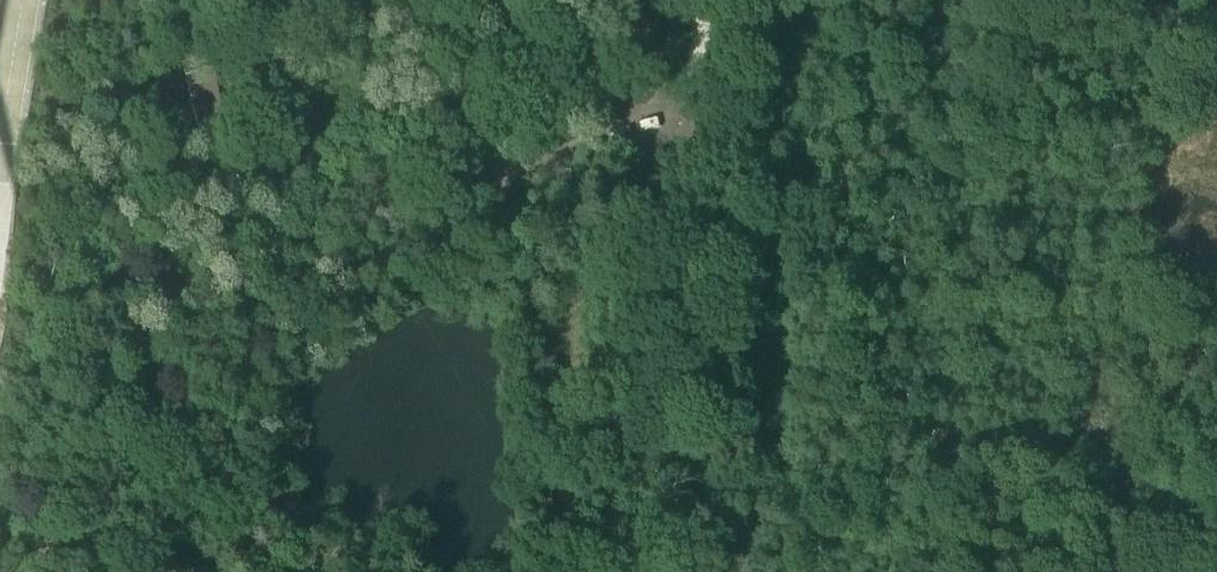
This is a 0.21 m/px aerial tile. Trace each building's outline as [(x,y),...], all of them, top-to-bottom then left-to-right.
[(1191,22),(1213,27),(1216,16),(1194,11),(1191,22)] [(686,70),(713,73),(719,25),(691,22),(691,23),(686,70)] [(185,76),(200,134),(227,128),(213,69),(185,76)] [(681,178),(685,194),(699,191),(695,174),(681,178)]
